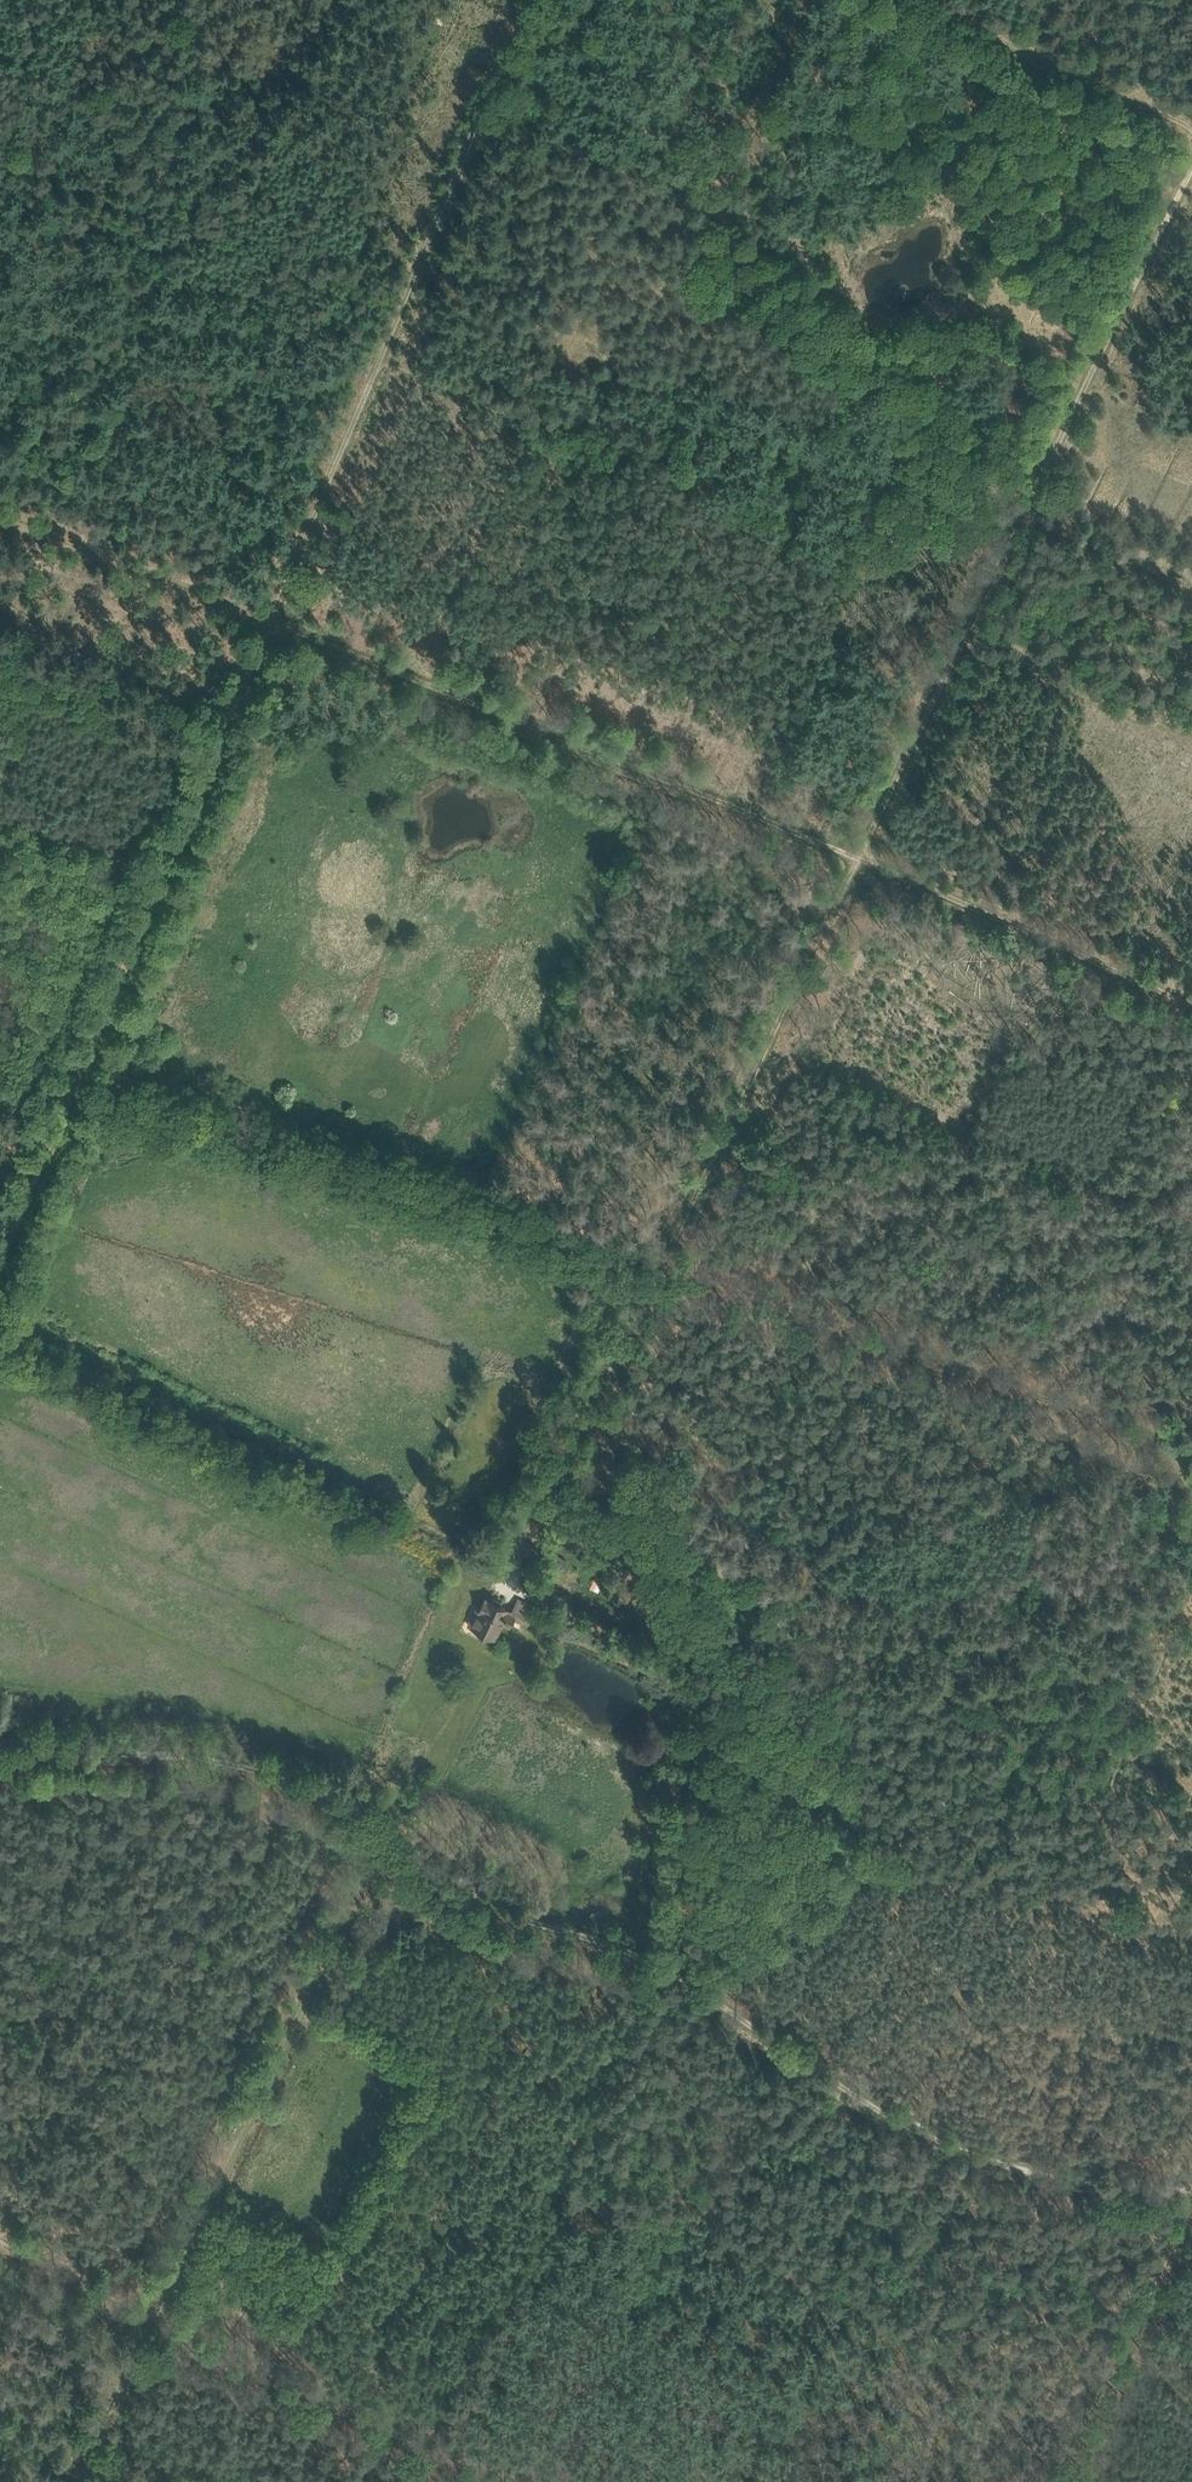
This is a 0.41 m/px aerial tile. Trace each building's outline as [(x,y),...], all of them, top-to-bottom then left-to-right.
[(543,1563),(553,1568),(559,1556),(549,1551),(543,1563)] [(594,1578),(590,1587),(598,1590),(602,1581),(594,1578)] [(477,1607),(472,1618),(469,1625),(495,1638),(503,1621),(510,1625),(514,1618),(527,1624),(530,1618),(536,1607),(519,1598),(512,1611),(486,1598),(480,1609),(477,1607)]
